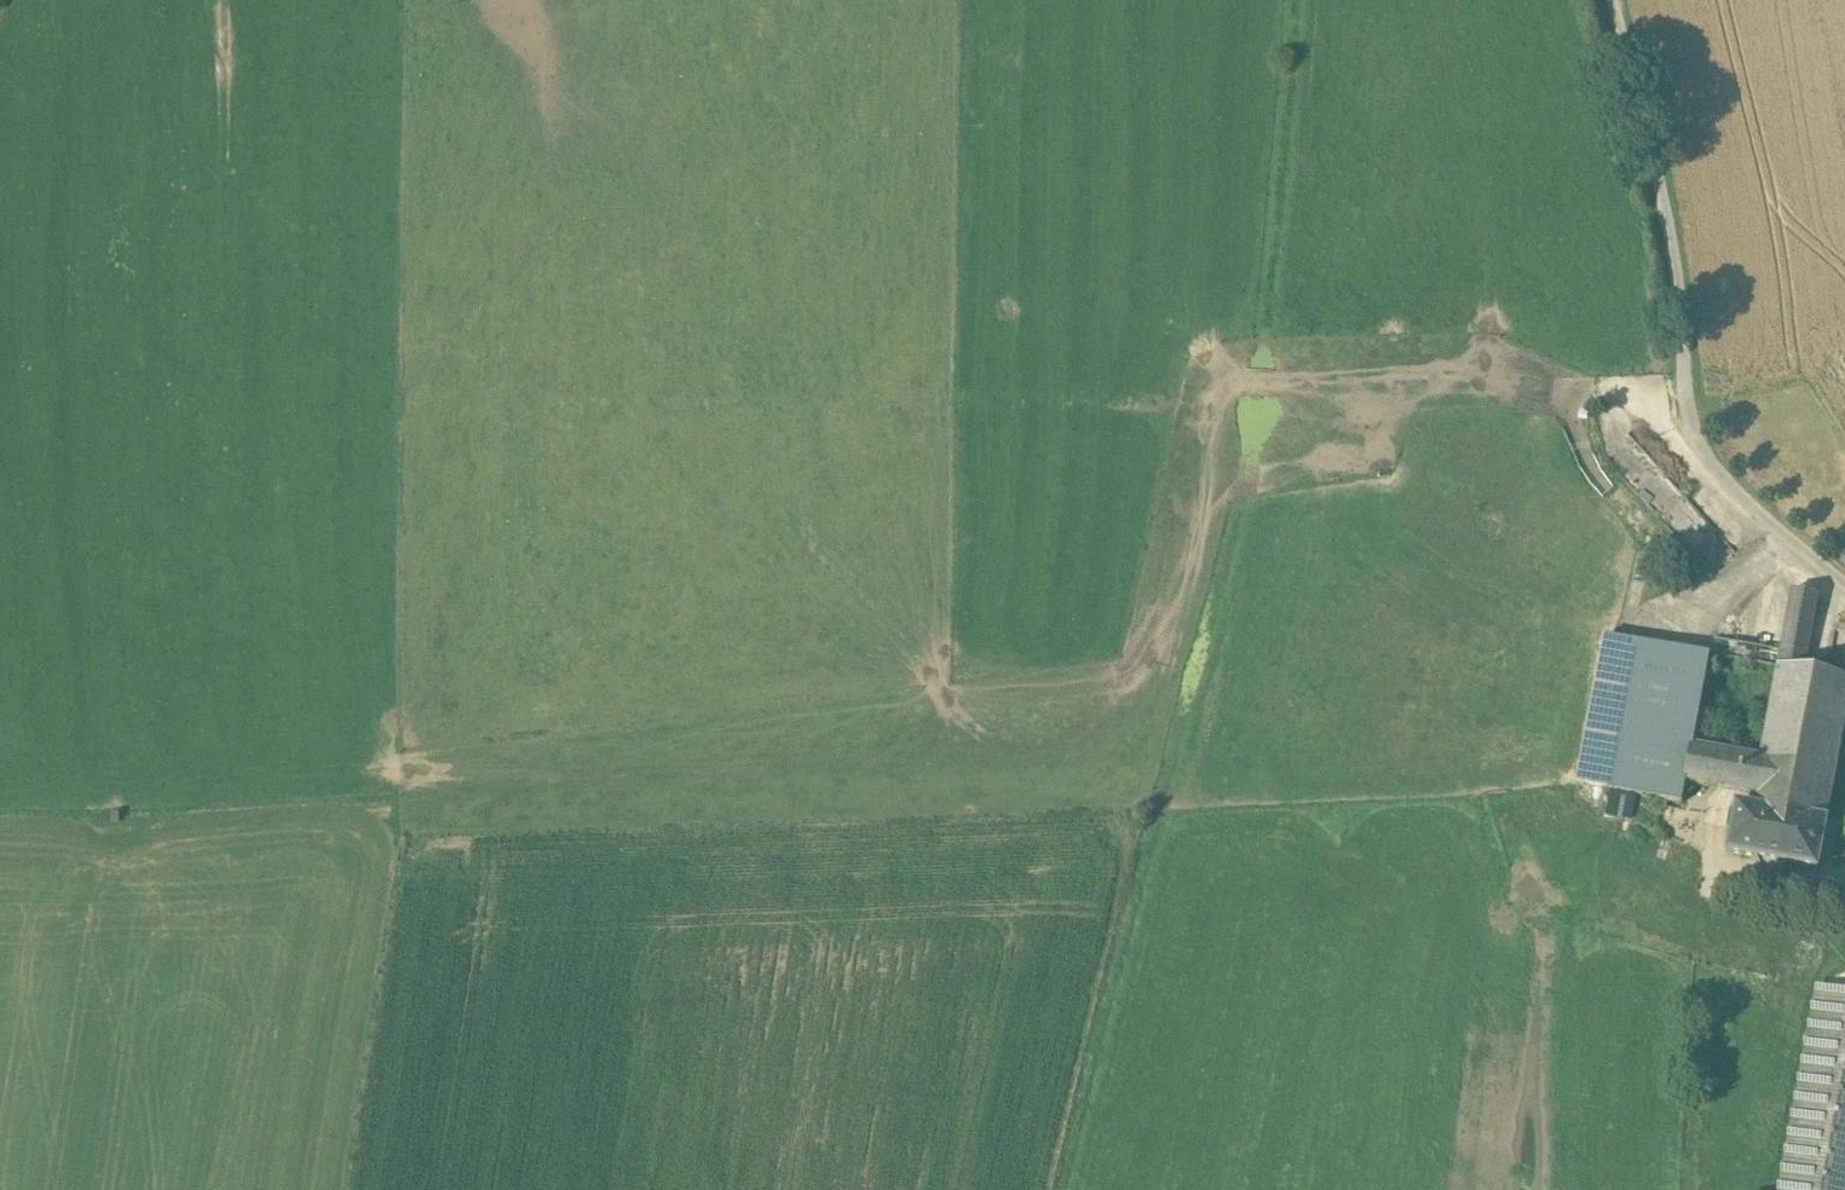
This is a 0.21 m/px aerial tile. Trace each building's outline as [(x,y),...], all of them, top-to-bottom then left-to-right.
[(1818,599),(1792,595),(1781,654),(1807,659),(1818,599)] [(1710,654),(1637,641),(1610,795),(1699,811),(1701,800),(1685,798),(1687,786),(1693,749),(1710,654)] [(1777,669),(1760,761),(1753,797),(1751,809),(1828,823),(1844,728),(1844,681),(1777,669)] [(1760,761),(1693,749),(1687,786),(1753,797),(1760,761)] [(1751,809),(1737,807),(1728,854),(1758,860),(1763,872),(1781,875),(1792,866),(1820,871),(1829,824),(1828,823),(1751,809)] [(1821,987),(1783,1189),(1844,1189),(1844,991),(1821,987)]
